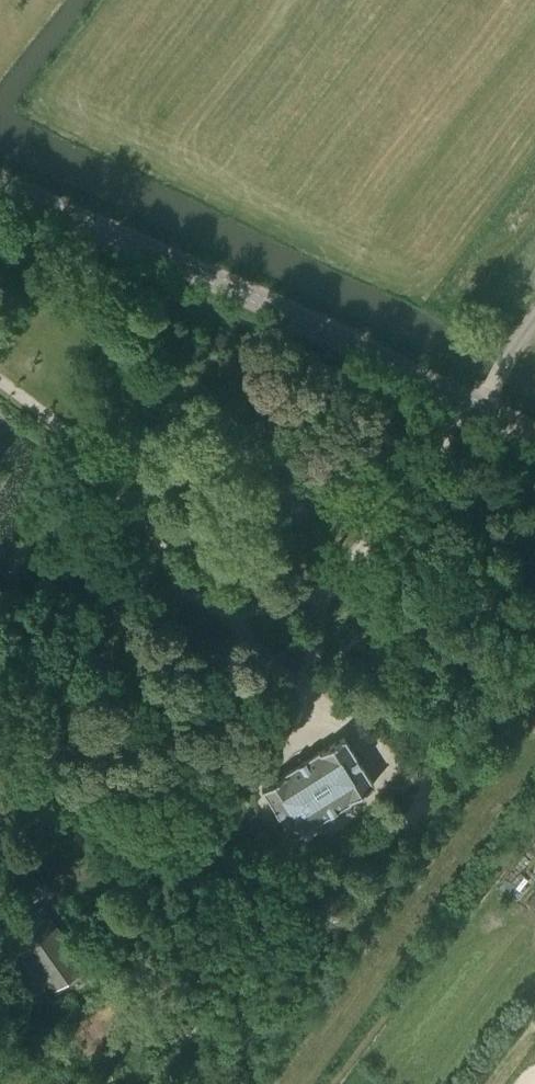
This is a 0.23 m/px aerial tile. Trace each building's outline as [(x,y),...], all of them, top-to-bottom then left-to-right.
[(375,783),(344,735),(261,787),(291,836),(375,783)] [(43,905),(12,926),(56,988),(87,966),(43,905)]
